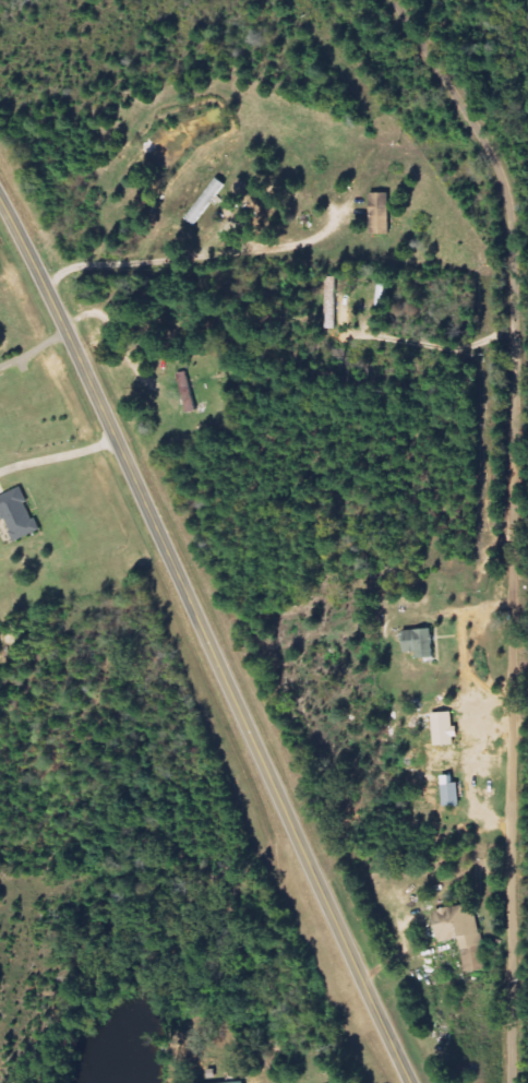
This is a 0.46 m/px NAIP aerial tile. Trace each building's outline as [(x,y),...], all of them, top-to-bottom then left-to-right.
[(227,186),(219,179),(187,219),(195,226),(227,186)] [(391,235),(391,194),(372,194),(372,235),(391,235)] [(15,543),(41,531),(21,488),(0,498),(0,511),(15,543)] [(404,631),(406,653),(418,653),(419,659),(435,658),(433,630),(404,631)] [(454,728),(454,719),(434,720),(435,747),(458,745),(457,728),(454,728)] [(458,776),(443,776),(444,807),(459,807),(458,776)] [(467,974),(488,970),(477,904),(436,911),(441,943),(461,939),(467,974)]
